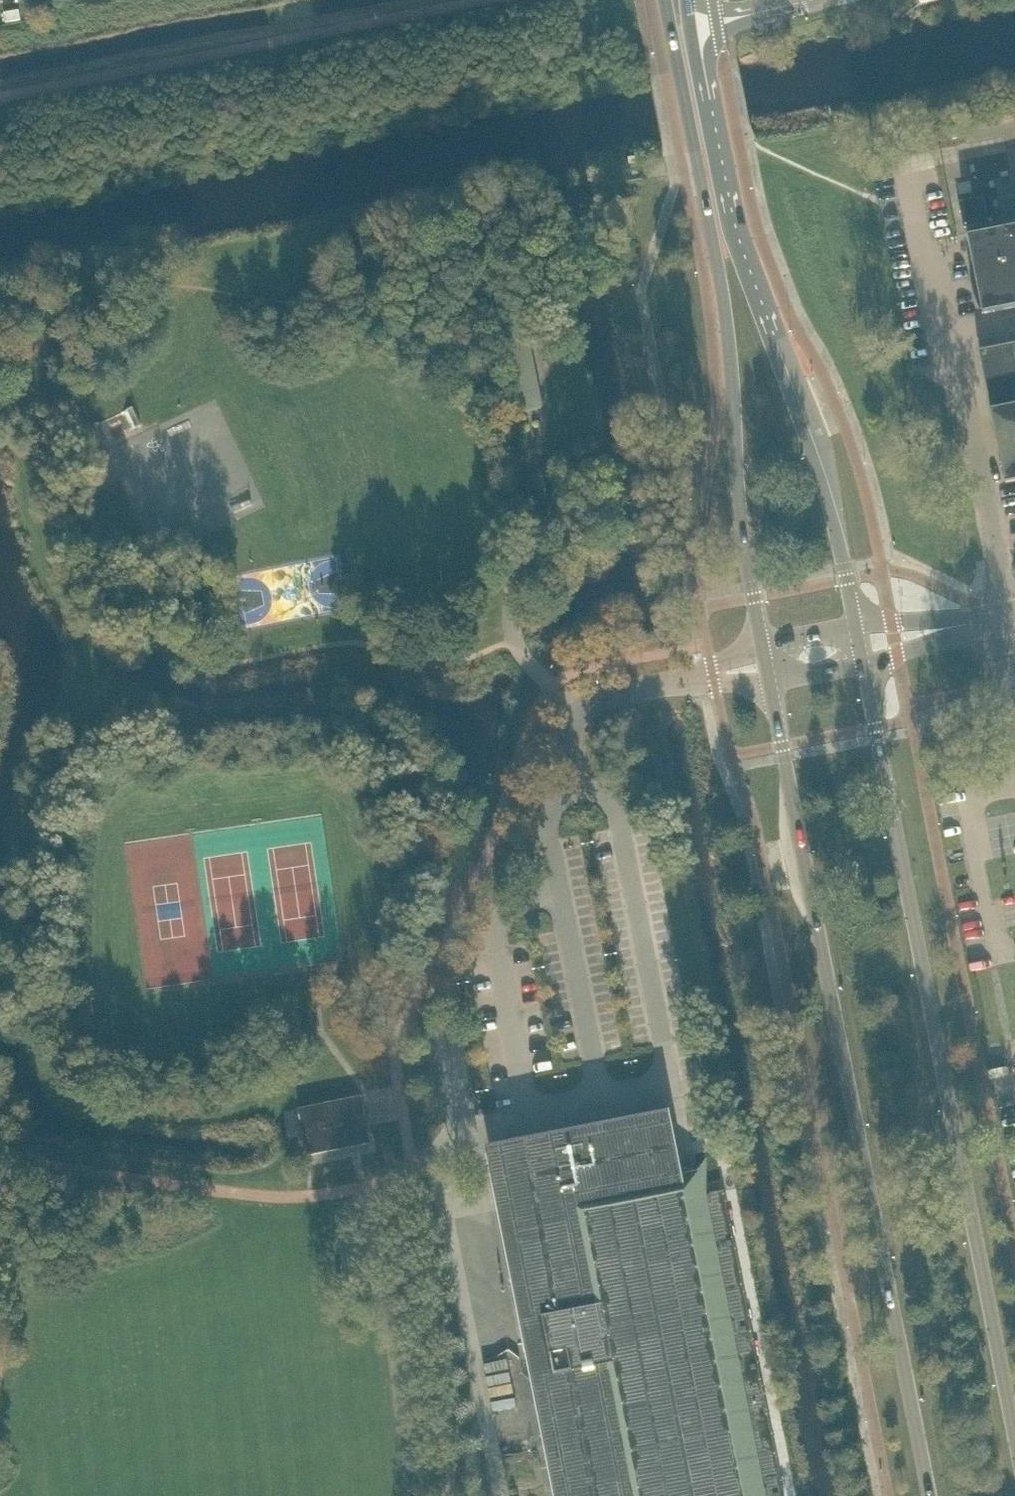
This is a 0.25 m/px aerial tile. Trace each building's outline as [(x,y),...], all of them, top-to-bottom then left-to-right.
[(28,2),(12,5),(14,16),(30,13),(28,2)] [(959,201),(964,228),(989,223),(984,196),(959,201)] [(969,237),(984,314),(1014,307),(1014,228),(969,237)] [(517,408),(544,403),(530,323),(502,328),(517,408)] [(980,351),(992,410),(1006,483),(1014,481),(1014,344),(980,351)] [(140,398),(102,415),(110,434),(149,417),(140,398)] [(1014,1080),(1014,1071),(998,1074),(1000,1083),(1014,1080)] [(308,1156),(371,1143),(362,1096),(299,1108),(308,1156)] [(679,1155),(670,1112),(487,1148),(553,1495),(764,1495),(757,1456),(776,1452),(774,1443),(754,1342),(752,1332),(733,1336),(699,1171),(683,1174),(679,1155)] [(698,1130),(714,1127),(712,1118),(696,1121),(698,1130)]
